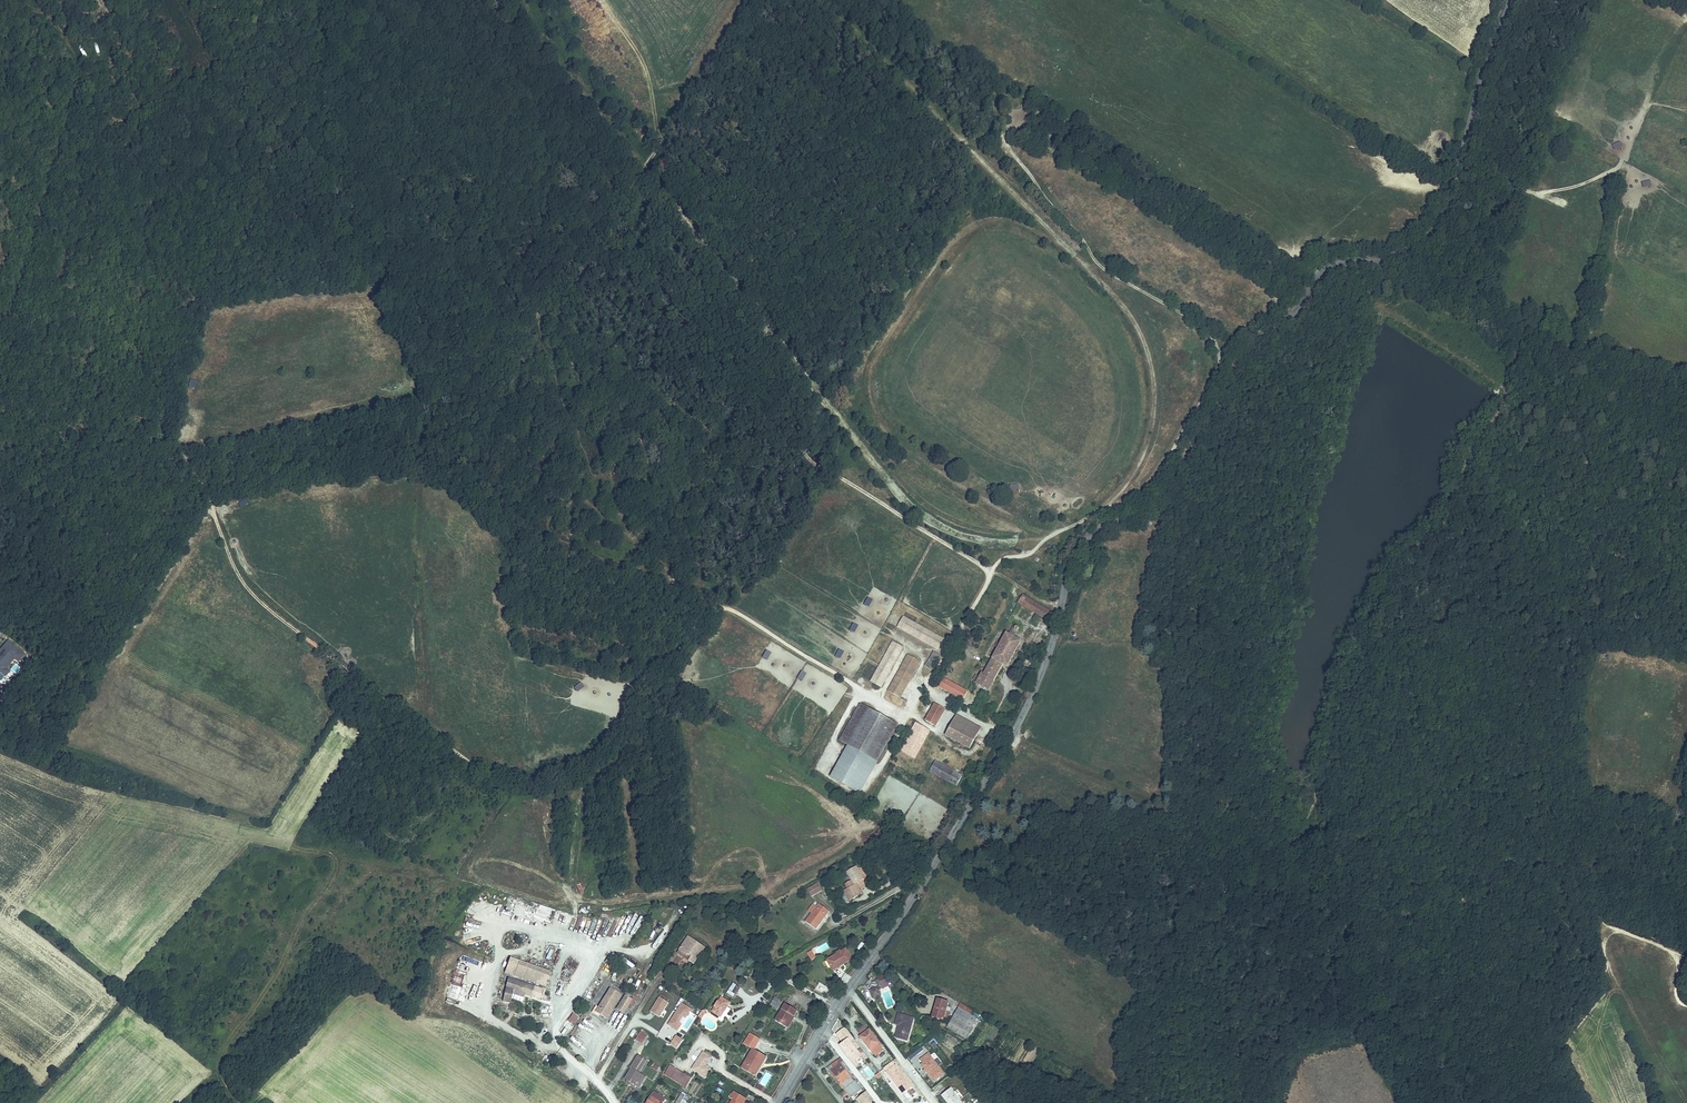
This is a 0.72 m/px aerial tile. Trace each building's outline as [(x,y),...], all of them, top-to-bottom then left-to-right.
[(83,46),(79,47),(83,59),(87,58),(83,46)] [(1620,141),(1612,144),(1613,149),(1622,147),(1620,141)] [(242,508),(248,502),(245,499),(238,504),(242,508)] [(868,606),(872,599),(867,596),(863,604),(868,606)] [(1050,613),(1022,596),(1017,603),(1048,622),(1050,613)] [(916,636),(920,628),(901,618),(897,626),(916,636)] [(854,632),(858,624),(853,622),(849,629),(854,632)] [(1019,631),(1015,628),(1010,638),(1004,634),(989,660),(993,663),(985,677),(983,676),(980,680),(977,678),(975,683),(977,685),(976,686),(989,695),(996,684),(993,683),(1002,668),(1006,671),(1009,665),(1021,645),(1014,641),(1019,631)] [(923,629),(919,637),(938,647),(942,639),(923,629)] [(8,641),(1,649),(0,650),(0,681),(9,672),(5,669),(10,663),(11,664),(15,661),(17,662),(23,655),(8,641)] [(881,665),(889,669),(901,647),(893,643),(881,665)] [(840,658),(843,651),(838,648),(834,656),(840,658)] [(766,660),(771,652),(766,649),(762,657),(766,660)] [(938,653),(933,651),(925,665),(930,668),(938,653)] [(889,692),(899,697),(919,661),(908,655),(889,692)] [(880,687),(888,672),(880,668),(872,683),(880,687)] [(802,680),(806,672),(801,670),(797,678),(802,680)] [(967,693),(944,680),(940,688),(963,701),(967,693)] [(580,681),(573,687),(577,692),(584,686),(580,681)] [(944,711),(928,701),(922,711),(928,714),(924,722),(935,727),(944,711)] [(841,743),(873,761),(894,725),(861,707),(841,743)] [(957,717),(953,723),(977,737),(981,731),(957,717)] [(977,737),(953,723),(945,736),(970,750),(977,737)] [(915,724),(900,752),(914,759),(928,731),(915,724)] [(898,727),(894,725),(873,761),(877,764),(898,727)] [(934,761),(928,770),(957,787),(963,777),(934,761)] [(837,898),(839,901),(851,894),(850,892),(851,891),(858,887),(850,873),(840,879),(848,893),(837,898)] [(816,897),(812,890),(802,896),(806,903),(816,897)] [(851,894),(839,901),(843,909),(855,902),(851,894)] [(811,916),(809,913),(805,915),(798,918),(796,920),(797,923),(811,916)] [(811,916),(797,923),(802,932),(816,924),(811,916)] [(600,921),(595,935),(603,938),(608,923),(600,921)] [(802,932),(797,923),(793,926),(797,934),(802,932)] [(479,937),(485,940),(488,934),(482,931),(479,937)] [(694,964),(705,948),(689,936),(680,950),(688,956),(688,955),(692,957),(689,961),(694,964)] [(550,959),(552,950),(547,948),(544,958),(550,959)] [(688,956),(680,950),(678,953),(689,961),(692,957),(688,955),(688,956)] [(829,951),(809,960),(813,968),(821,965),(822,967),(835,962),(829,951)] [(549,972),(510,958),(505,972),(544,986),(549,972)] [(605,962),(612,967),(615,963),(608,958),(605,962)] [(890,988),(894,987),(885,974),(878,977),(879,979),(876,980),(879,987),(888,983),(889,985),(890,988)] [(510,1003),(511,999),(521,1002),(522,1001),(524,995),(540,1000),(544,990),(508,978),(503,1001),(510,1003)] [(826,993),(829,987),(818,982),(815,988),(826,993)] [(881,995),(878,987),(870,990),(873,998),(881,995)] [(620,995),(611,989),(610,989),(598,1008),(596,1006),(592,1012),(598,1016),(600,1014),(607,1018),(612,1010),(611,1009),(620,995)] [(625,995),(620,1004),(627,1008),(629,1009),(631,1005),(632,1006),(636,1000),(632,998),(631,999),(625,995)] [(658,996),(650,1012),(660,1017),(668,1001),(658,996)] [(722,1022),(730,1009),(728,1008),(731,1003),(721,997),(714,1007),(714,1008),(711,1012),(720,1017),(718,1019),(722,1022)] [(774,997),(769,1004),(776,1009),(782,1002),(774,997)] [(948,1003),(938,999),(932,1017),(943,1020),(944,1019),(946,1011),(948,1003)] [(680,1001),(666,1023),(677,1031),(692,1009),(680,1001)] [(620,1004),(617,1008),(624,1013),(627,1008),(620,1004)] [(785,1004),(780,1012),(775,1021),(786,1027),(793,1016),(794,1017),(797,1011),(785,1004)] [(973,1011),(961,1004),(958,1008),(970,1015),(973,1011)] [(947,1027),(966,1038),(977,1019),(958,1008),(947,1027)] [(698,1017),(702,1019),(705,1014),(707,1013),(706,1010),(702,1011),(698,1017)] [(576,1024),(579,1016),(571,1013),(568,1021),(576,1024)] [(896,1024),(899,1025),(900,1026),(900,1029),(898,1028),(896,1037),(907,1040),(913,1018),(899,1014),(896,1024)] [(793,1016),(786,1027),(788,1028),(795,1017),(793,1016)] [(866,1044),(870,1050),(879,1043),(867,1027),(865,1028),(860,1032),(862,1036),(867,1042),(866,1044)] [(841,1045),(844,1050),(846,1049),(855,1061),(861,1056),(856,1049),(859,1046),(845,1028),(837,1034),(843,1043),(841,1045)] [(636,1039),(645,1045),(648,1040),(646,1039),(648,1035),(641,1031),(636,1039)] [(670,1045),(678,1049),(683,1038),(675,1034),(670,1045)] [(880,1042),(879,1043),(870,1050),(875,1056),(883,1050),(881,1048),(883,1046),(880,1042)] [(753,1049),(742,1068),(752,1075),(758,1065),(761,1067),(767,1057),(753,1049)] [(846,1049),(844,1050),(857,1066),(858,1065),(846,1049)] [(861,1049),(858,1051),(861,1056),(864,1060),(868,1058),(861,1049)] [(703,1052),(695,1064),(692,1069),(705,1077),(710,1068),(706,1066),(712,1058),(703,1052)] [(944,1074),(928,1053),(920,1059),(923,1063),(922,1064),(934,1081),(944,1074)] [(646,1077),(639,1072),(636,1071),(644,1059),(638,1055),(630,1067),(632,1068),(625,1079),(627,1081),(626,1082),(635,1087),(636,1086),(639,1088),(646,1077)] [(838,1060),(844,1068),(847,1066),(841,1058),(838,1060)] [(636,1071),(639,1072),(647,1060),(644,1059),(636,1071)] [(852,1098),(862,1090),(857,1083),(859,1081),(857,1078),(854,1081),(844,1068),(838,1060),(832,1065),(834,1068),(831,1070),(845,1088),(844,1088),(852,1098)] [(887,1071),(894,1066),(892,1062),(885,1067),(887,1071)] [(870,1064),(865,1068),(870,1074),(875,1071),(870,1064)] [(686,1087),(691,1078),(670,1065),(665,1074),(686,1087)] [(752,1075),(755,1076),(761,1067),(758,1065),(752,1075)] [(827,1069),(843,1089),(845,1088),(831,1070),(834,1068),(832,1065),(827,1069)] [(895,1065),(894,1066),(887,1071),(891,1075),(890,1076),(896,1085),(897,1084),(899,1086),(898,1087),(903,1094),(912,1087),(895,1065)] [(942,1096),(948,1102),(962,1102),(951,1089),(942,1096)] [(859,1102),(864,1102),(868,1100),(870,1102),(871,1102),(874,1101),(867,1091),(856,1100),(859,1102)] [(733,1094),(731,1093),(729,1096),(731,1097),(731,1098),(733,1100),(731,1102),(743,1102),(746,1099),(734,1092),(733,1094)] [(648,1102),(664,1102),(666,1100),(654,1093),(648,1102)] [(680,1102),(686,1102),(689,1098),(682,1094),(677,1101),(680,1102)]
